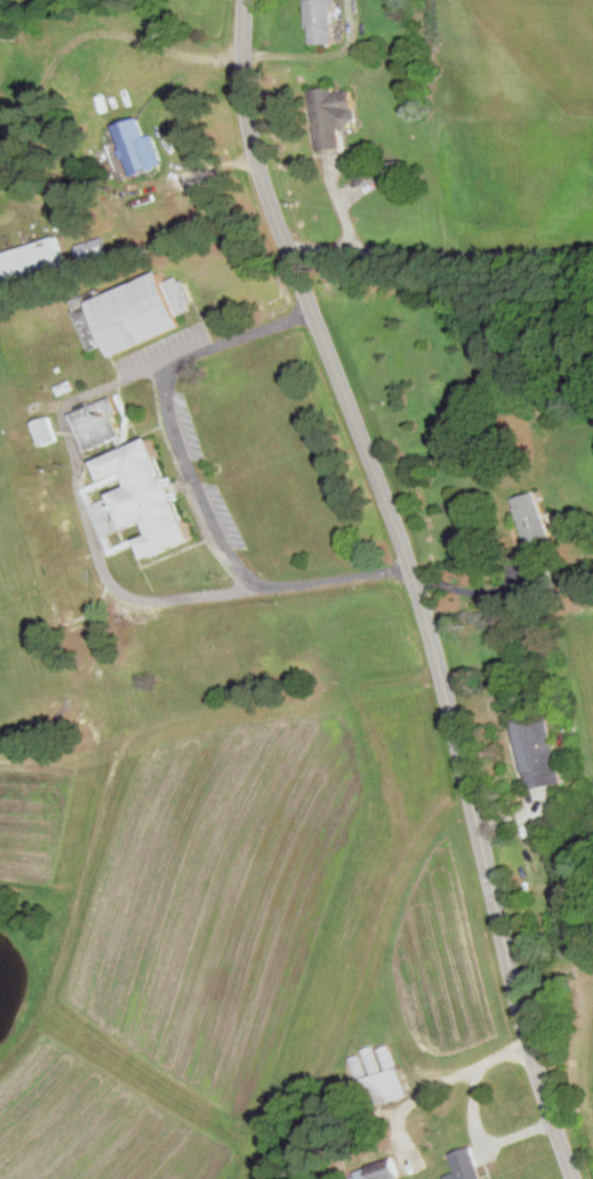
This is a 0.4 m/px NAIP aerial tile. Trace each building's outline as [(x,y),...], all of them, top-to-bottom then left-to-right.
[(334,0),(307,0),(307,43),(334,43),(334,0)] [(342,146),(340,128),(358,125),(352,88),(335,91),(334,85),(309,89),(318,150),(342,146)] [(155,133),(146,135),(141,116),(116,123),(130,173),(163,164),(155,133)] [(381,185),(404,183),(402,160),(378,162),(381,185)] [(6,284),(66,268),(57,236),(0,252),(0,261),(6,284)] [(72,303),(89,350),(106,344),(110,354),(186,326),(181,312),(192,307),(180,275),(166,280),(162,270),(72,303)] [(72,413),(88,450),(124,434),(115,414),(121,411),(114,395),(72,413)] [(57,439),(50,415),(34,420),(41,444),(57,439)] [(194,538),(156,436),(98,457),(106,481),(128,473),(133,486),(89,502),(102,537),(148,519),(153,533),(142,537),(149,555),(194,538)] [(513,498),(530,548),(553,540),(536,490),(513,498)] [(527,789),(561,782),(547,713),(513,720),(527,789)] [(407,1093),(398,1066),(354,1081),(364,1109),(407,1093)] [(475,1145),(451,1152),(457,1173),(449,1176),(450,1178),(485,1178),(475,1145)] [(372,1174),(374,1178),(385,1178),(399,1173),(392,1158),(372,1167),(375,1173),(372,1174)]
